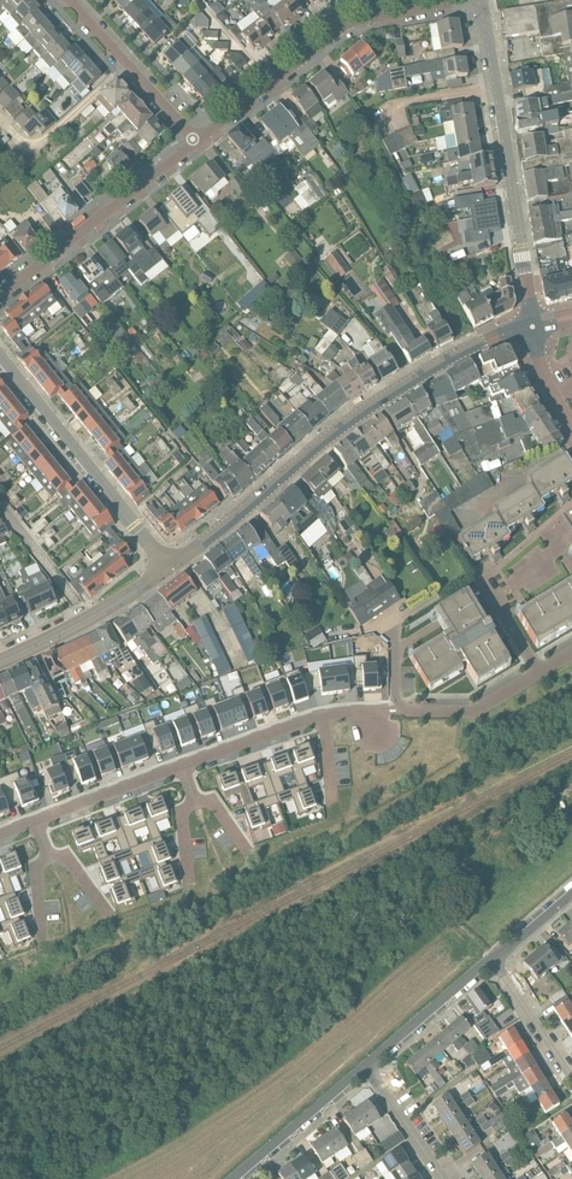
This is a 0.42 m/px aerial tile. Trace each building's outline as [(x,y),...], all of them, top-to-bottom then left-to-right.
[(6,12),(11,17),(30,0),(11,0),(0,10),(0,17),(6,12)] [(11,0),(0,0),(0,10),(11,0)] [(12,33),(37,12),(40,10),(31,0),(30,0),(11,17),(11,18),(4,25),(12,33)] [(124,12),(137,0),(116,0),(114,1),(124,12)] [(134,23),(149,10),(139,0),(137,0),(124,12),(134,23)] [(294,23),(280,4),(272,11),(263,0),(257,0),(255,2),(256,4),(277,30),(282,26),(283,28),(288,24),(290,27),(294,23)] [(294,23),(300,19),(298,16),(303,13),(294,1),(295,0),(286,0),(280,4),(294,23)] [(535,7),(539,33),(543,58),(555,57),(564,55),(569,83),(568,83),(568,84),(571,84),(571,89),(571,1),(535,7)] [(251,27),(266,45),(271,42),(269,39),(273,36),(272,34),(277,30),(256,4),(251,8),(260,20),(251,27)] [(506,38),(539,33),(535,7),(502,12),(504,22),(501,23),(503,33),(505,33),(506,38)] [(134,23),(144,34),(159,21),(149,10),(134,23)] [(19,45),(24,40),(45,22),(37,12),(12,33),(8,37),(15,46),(19,45)] [(228,18),(223,12),(217,17),(222,23),(228,18)] [(194,28),(208,29),(208,22),(201,13),(190,23),(194,28)] [(166,14),(159,21),(144,34),(154,46),(176,26),(166,14)] [(439,38),(460,34),(458,21),(437,25),(439,38)] [(24,40),(33,50),(54,31),(45,22),(24,40)] [(260,49),(266,45),(251,27),(243,34),(236,25),(229,31),(239,43),(245,39),(254,51),(259,47),(260,49)] [(54,31),(33,50),(42,59),(63,41),(54,31)] [(427,62),(455,56),(454,49),(462,48),(460,34),(439,38),(441,51),(425,53),(427,62)] [(163,56),(173,67),(188,54),(188,53),(195,47),(185,36),(163,56)] [(403,39),(396,40),(399,58),(406,57),(403,39)] [(42,59),(51,69),(71,50),(63,41),(42,59)] [(355,78),(376,60),(362,44),(340,61),(344,66),(341,68),(347,76),(351,73),(355,78)] [(51,69),(53,67),(61,77),(84,57),(75,47),(71,50),(51,69)] [(173,67),(183,78),(198,65),(188,54),(173,67)] [(224,61),(230,61),(239,71),(247,64),(238,54),(225,54),(224,61)] [(445,80),(468,76),(465,60),(456,62),(455,56),(427,62),(389,71),(375,82),(377,93),(408,88),(406,78),(431,74),(433,82),(445,80)] [(84,57),(61,77),(70,86),(72,85),(92,67),(84,57)] [(198,65),(183,78),(193,89),(214,70),(205,59),(198,65)] [(371,77),(375,82),(389,71),(385,66),(371,77)] [(84,99),(90,93),(87,90),(101,77),(92,67),(72,85),(84,99)] [(218,67),(214,70),(193,89),(203,100),(213,92),(215,91),(214,90),(225,80),(219,73),(222,71),(218,67)] [(546,99),(541,71),(510,76),(513,93),(525,91),(527,104),(546,99)] [(337,103),(349,94),(338,80),(333,84),(329,78),(327,80),(322,74),(309,84),(324,103),(332,96),(337,103)] [(0,80),(0,94),(10,85),(3,77),(0,80)] [(361,92),(369,87),(362,79),(355,85),(361,92)] [(117,109),(132,96),(117,80),(96,99),(110,115),(114,111),(115,111),(117,109)] [(561,96),(571,93),(571,91),(571,89),(571,84),(568,84),(568,83),(559,85),(561,96)] [(5,110),(5,109),(19,96),(12,87),(0,97),(0,105),(5,111),(5,110)] [(312,120),(323,111),(305,88),(292,98),(304,114),(299,118),(312,134),(317,130),(319,129),(312,120)] [(353,98),(358,93),(355,90),(350,94),(353,98)] [(556,116),(556,115),(552,116),(551,109),(548,110),(547,107),(571,101),(571,93),(561,96),(546,99),(527,104),(527,105),(516,107),(518,122),(527,121),(527,122),(540,119),(540,120),(550,118),(550,117),(556,116)] [(23,94),(19,96),(25,102),(28,100),(23,94)] [(5,109),(5,110),(14,119),(25,109),(21,105),(25,102),(19,96),(5,109)] [(104,129),(110,136),(118,130),(117,129),(142,107),(132,96),(117,109),(121,114),(104,129)] [(443,124),(453,122),(474,119),(472,106),(463,107),(461,100),(445,103),(446,109),(441,109),(443,124)] [(86,119),(95,110),(91,106),(82,114),(86,119)] [(129,143),(139,135),(137,132),(152,119),(142,107),(117,129),(118,130),(123,136),(122,136),(129,143)] [(15,121),(22,129),(37,116),(30,108),(15,121)] [(312,134),(299,118),(292,124),(280,108),(270,116),(288,139),(289,138),(304,158),(321,145),(315,138),(312,134)] [(37,116),(22,129),(29,138),(38,131),(42,135),(57,122),(45,109),(37,116)] [(416,117),(415,109),(407,110),(408,118),(416,117)] [(283,142),(288,139),(270,116),(261,123),(275,140),(268,146),(271,148),(278,157),(289,149),(283,142)] [(543,137),(560,134),(556,116),(550,117),(550,118),(540,120),(540,119),(527,122),(527,121),(518,122),(515,123),(518,134),(541,130),(542,137),(543,136),(543,137)] [(455,134),(477,131),(474,119),(453,122),(455,134)] [(117,151),(125,160),(131,155),(134,158),(140,152),(139,150),(140,149),(138,146),(143,141),(149,147),(165,133),(154,121),(139,135),(129,143),(125,147),(123,145),(117,151)] [(228,137),(248,162),(261,151),(245,131),(245,130),(243,127),(241,127),(241,126),(228,137)] [(404,130),(412,145),(418,142),(410,127),(404,130)] [(416,137),(425,135),(424,128),(414,129),(416,137)] [(405,149),(412,145),(404,130),(397,133),(405,149)] [(457,148),(479,144),(477,131),(455,134),(457,148)] [(556,148),(558,158),(525,164),(521,164),(523,176),(542,173),(542,172),(556,171),(555,170),(571,167),(571,131),(563,133),(564,140),(555,142),(556,148)] [(399,152),(405,149),(397,133),(391,136),(399,152)] [(392,155),(399,152),(391,136),(385,139),(392,155)] [(521,140),(525,164),(558,158),(556,148),(545,150),(543,137),(543,136),(542,137),(521,140)] [(469,160),(469,159),(481,158),(479,144),(457,148),(459,161),(469,160)] [(95,159),(101,154),(97,148),(90,154),(95,159)] [(272,162),(278,157),(271,148),(264,153),(272,162)] [(110,163),(107,165),(119,180),(132,169),(125,160),(117,151),(107,160),(110,163)] [(448,175),(449,178),(494,171),(491,156),(481,158),(469,159),(469,160),(470,166),(450,169),(451,175),(448,175)] [(89,174),(98,167),(91,160),(83,167),(89,174)] [(412,167),(409,160),(401,164),(405,171),(412,167)] [(206,195),(225,179),(213,164),(194,179),(206,195)] [(350,172),(347,165),(340,168),(344,175),(350,172)] [(555,170),(556,171),(542,172),(542,173),(523,176),(527,204),(563,198),(571,196),(571,167),(555,170)] [(448,188),(473,183),(474,190),(496,186),(494,171),(449,178),(447,179),(448,188)] [(317,203),(329,195),(315,175),(295,189),(310,207),(317,203)] [(249,190),(238,176),(229,183),(240,197),(249,190)] [(324,184),(329,192),(336,188),(330,180),(324,184)] [(357,187),(354,182),(348,184),(351,190),(357,187)] [(417,191),(414,184),(407,188),(410,194),(417,191)] [(180,231),(190,223),(194,227),(198,223),(209,237),(223,227),(197,195),(190,200),(181,188),(169,198),(171,201),(164,207),(169,214),(166,216),(182,236),(183,236),(180,231)] [(344,193),(340,188),(332,194),(335,198),(344,193)] [(415,208),(433,201),(428,188),(410,195),(415,208)] [(49,215),(50,216),(57,211),(65,222),(79,212),(60,189),(40,205),(49,215)] [(459,198),(461,210),(470,209),(472,220),(498,216),(496,202),(484,204),(483,194),(459,198)] [(563,198),(527,204),(533,234),(551,231),(551,234),(555,233),(555,231),(560,230),(559,225),(571,222),(571,196),(563,198)] [(160,246),(178,232),(168,219),(162,223),(153,211),(139,221),(153,238),(160,246)] [(42,220),(44,222),(52,232),(59,227),(50,216),(49,215),(42,220)] [(474,231),(464,232),(466,244),(490,241),(488,231),(500,229),(498,216),(472,220),(474,231)] [(4,227),(18,244),(25,253),(39,243),(31,233),(34,230),(26,221),(17,229),(11,221),(4,227)] [(552,247),(562,245),(562,242),(562,240),(571,235),(571,222),(559,225),(560,230),(555,231),(555,233),(551,234),(551,231),(533,234),(534,246),(535,251),(552,247)] [(138,255),(144,250),(129,230),(116,240),(128,256),(135,251),(138,255)] [(562,240),(562,242),(562,245),(571,284),(571,235),(562,240)] [(13,263),(24,255),(13,242),(9,245),(4,239),(0,242),(0,246),(13,263)] [(132,261),(128,264),(111,244),(99,254),(110,268),(108,269),(117,280),(129,270),(142,286),(148,280),(132,261)] [(394,245),(390,248),(396,257),(400,255),(394,245)] [(552,247),(558,268),(547,270),(547,269),(539,271),(545,302),(545,303),(550,306),(571,300),(571,284),(562,245),(552,247)] [(3,271),(13,263),(0,246),(0,268),(3,271)] [(148,253),(157,265),(163,260),(153,248),(148,253)] [(292,267),(301,259),(294,249),(284,257),(292,267)] [(336,273),(347,265),(337,251),(326,259),(336,273)] [(450,256),(453,263),(466,257),(463,251),(450,256)] [(117,280),(108,269),(103,274),(91,260),(80,269),(86,276),(84,277),(89,284),(88,285),(102,304),(124,288),(117,280)] [(313,275),(307,267),(300,273),(306,280),(313,275)] [(209,284),(213,276),(205,271),(201,279),(209,284)] [(85,300),(89,296),(79,284),(77,286),(71,279),(72,278),(71,277),(70,278),(70,277),(60,285),(75,304),(77,302),(79,304),(73,310),(87,328),(94,323),(88,315),(94,310),(85,300)] [(484,299),(494,320),(513,310),(515,306),(514,296),(513,296),(510,278),(499,280),(501,291),(484,299)] [(391,335),(404,354),(411,364),(431,351),(423,338),(416,343),(392,308),(399,304),(383,279),(370,287),(385,310),(373,318),(387,338),(391,335)] [(49,293),(50,293),(48,291),(48,292),(42,284),(32,291),(47,310),(57,303),(49,293)] [(244,311),(261,297),(254,289),(238,303),(244,311)] [(469,295),(466,290),(457,295),(469,319),(475,329),(494,320),(484,299),(483,297),(480,299),(476,291),(469,295)] [(38,317),(47,310),(32,291),(23,298),(38,317)] [(29,325),(38,317),(23,298),(14,306),(29,325)] [(20,332),(29,325),(14,306),(4,313),(10,320),(20,332)] [(321,324),(338,336),(348,323),(331,310),(321,324)] [(421,321),(431,338),(437,348),(453,340),(447,330),(436,312),(421,321)] [(54,319),(58,324),(65,319),(61,314),(54,319)] [(121,347),(130,339),(113,317),(103,326),(121,347)] [(58,324),(54,319),(48,324),(52,329),(58,324)] [(21,342),(26,338),(20,332),(10,320),(0,327),(22,353),(26,350),(26,349),(21,342)] [(133,324),(124,331),(130,339),(139,332),(133,324)] [(36,333),(40,338),(46,333),(43,328),(36,333)] [(227,332),(232,337),(236,341),(240,337),(231,328),(227,332)] [(232,337),(227,332),(218,340),(223,345),(232,337)] [(40,338),(36,333),(30,339),(33,343),(40,338)] [(76,347),(82,342),(78,336),(72,341),(76,347)] [(314,350),(318,340),(311,337),(307,347),(314,350)] [(324,339),(315,350),(322,356),(332,345),(324,339)] [(369,360),(376,371),(382,381),(397,372),(391,362),(377,339),(363,348),(370,360),(369,360)] [(246,353),(252,348),(244,340),(238,345),(246,353)] [(82,342),(76,347),(81,352),(87,348),(82,342)] [(212,356),(220,349),(215,343),(207,350),(212,356)] [(198,356),(204,351),(199,345),(193,350),(198,356)] [(339,351),(332,345),(322,356),(330,362),(339,351)] [(17,357),(28,371),(47,355),(40,346),(33,351),(30,346),(26,349),(26,350),(22,353),(17,357)] [(513,380),(522,377),(510,353),(501,350),(470,363),(481,382),(484,390),(489,389),(499,385),(513,380)] [(210,356),(205,351),(198,357),(203,362),(210,356)] [(146,360),(141,353),(136,357),(141,363),(146,360)] [(28,371),(35,380),(55,364),(47,355),(28,371)] [(303,365),(308,360),(302,355),(298,360),(303,365)] [(360,369),(355,360),(347,364),(364,392),(377,384),(366,366),(360,369)] [(455,396),(481,382),(470,363),(445,376),(455,396)] [(35,380),(43,389),(62,373),(55,364),(35,380)] [(334,385),(336,384),(347,402),(364,392),(347,364),(340,368),(345,378),(342,380),(334,371),(326,379),(335,384),(334,385)] [(57,393),(59,396),(72,385),(62,373),(43,389),(50,398),(57,393)] [(318,398),(315,400),(318,404),(329,416),(347,402),(336,384),(334,385),(325,393),(307,373),(301,378),(305,382),(318,398)] [(305,382),(301,378),(297,374),(291,379),(299,388),(305,382)] [(458,401),(455,396),(445,376),(426,387),(437,407),(454,436),(475,429),(466,415),(458,401)] [(522,377),(513,380),(499,385),(489,389),(488,390),(491,398),(490,399),(492,403),(504,398),(502,394),(503,393),(506,400),(506,401),(530,392),(523,377),(522,377)] [(153,389),(155,392),(163,386),(157,378),(149,384),(153,389)] [(111,389),(117,384),(112,379),(106,383),(111,389)] [(72,385),(59,396),(69,408),(88,392),(81,383),(75,388),(74,388),(72,385)] [(117,384),(111,389),(116,395),(121,390),(117,384)] [(458,442),(454,436),(437,407),(426,387),(405,400),(431,440),(438,435),(443,443),(442,444),(450,458),(462,450),(457,442),(458,442)] [(13,398),(5,389),(0,393),(0,408),(13,398)] [(69,408),(76,417),(96,401),(88,392),(69,408)] [(287,402),(297,412),(313,431),(329,416),(318,404),(313,408),(299,392),(287,402)] [(523,419),(540,408),(530,392),(506,401),(506,400),(482,408),(466,415),(475,429),(513,416),(520,414),(523,419)] [(126,407),(131,403),(127,397),(121,402),(126,407)] [(1,422),(20,407),(13,398),(0,408),(0,422),(1,422)] [(431,440),(405,400),(385,413),(398,433),(412,423),(415,427),(413,428),(414,430),(406,435),(415,448),(423,443),(425,447),(412,455),(420,467),(440,454),(431,440)] [(76,417),(84,426),(103,411),(96,401),(76,417)] [(131,403),(126,407),(130,413),(136,408),(131,403)] [(278,431),(279,430),(293,447),(303,439),(287,421),(282,424),(278,420),(280,419),(266,405),(261,410),(276,428),(278,431)] [(10,435),(23,424),(21,422),(28,416),(20,407),(1,422),(10,435)] [(529,430),(531,433),(549,421),(540,408),(523,419),(515,422),(513,416),(475,429),(454,436),(458,442),(468,440),(474,455),(498,445),(500,450),(511,445),(509,440),(522,434),(529,430)] [(84,426),(91,435),(110,420),(103,411),(84,426)] [(287,421),(303,439),(313,431),(297,412),(287,421)] [(258,415),(253,419),(266,434),(271,430),(258,415)] [(390,449),(395,456),(402,451),(394,436),(392,433),(388,428),(380,416),(368,425),(381,443),(380,444),(386,440),(392,448),(390,449)] [(256,451),(270,468),(282,457),(267,440),(269,438),(266,434),(253,419),(246,425),(252,432),(263,445),(256,451)] [(91,435),(98,445),(118,429),(110,420),(91,435)] [(549,421),(531,433),(536,441),(532,443),(530,438),(521,441),(526,455),(542,450),(540,446),(558,435),(549,421)] [(7,443),(14,452),(33,437),(23,424),(10,435),(13,438),(7,443)] [(390,466),(376,447),(380,444),(381,443),(368,425),(356,434),(382,469),(384,471),(390,466)] [(267,440),(282,457),(293,448),(293,447),(279,430),(278,431),(276,432),(273,428),(271,430),(266,434),(269,438),(267,440)] [(98,445),(108,457),(127,441),(118,429),(98,445)] [(369,466),(375,474),(382,469),(356,434),(345,442),(359,460),(360,460),(363,457),(369,466)] [(558,435),(540,446),(542,450),(543,450),(544,454),(563,442),(558,435)] [(14,452),(22,461),(41,446),(33,437),(14,452)] [(251,455),(247,451),(249,447),(243,439),(235,446),(229,451),(255,481),(270,468),(256,451),(251,455)] [(160,450),(166,446),(161,440),(155,444),(160,450)] [(229,451),(235,446),(230,440),(223,446),(226,450),(227,449),(229,451)] [(104,465),(112,474),(131,459),(124,449),(130,444),(127,441),(108,457),(111,460),(104,465)] [(355,464),(359,460),(345,442),(334,451),(348,470),(359,486),(367,479),(355,464)] [(22,461),(29,470),(48,455),(41,446),(22,461)] [(166,446),(160,450),(165,456),(171,451),(166,446)] [(226,473),(242,492),(255,481),(229,451),(227,449),(226,450),(220,456),(230,469),(226,473)] [(173,456),(181,465),(187,460),(179,450),(173,456)] [(29,470),(36,479),(55,464),(48,455),(29,470)] [(314,468),(328,483),(340,473),(326,458),(314,468)] [(541,504),(556,494),(557,496),(562,506),(563,505),(562,504),(569,500),(567,497),(568,496),(567,496),(564,491),(563,492),(562,490),(571,485),(571,469),(565,458),(527,481),(531,487),(541,504)] [(112,474),(119,484),(138,468),(131,459),(112,474)] [(198,464),(218,489),(226,499),(230,495),(233,499),(242,493),(242,492),(226,473),(220,477),(209,464),(209,465),(204,459),(198,464)] [(36,479),(44,488),(63,473),(55,464),(36,479)] [(119,484),(126,493),(146,477),(138,468),(119,484)] [(179,473),(182,477),(189,472),(185,468),(179,473)] [(324,497),(332,489),(328,483),(314,468),(302,480),(320,500),(323,496),(324,497)] [(345,488),(348,485),(356,495),(362,490),(359,486),(348,470),(342,475),(344,478),(340,482),(345,488)] [(12,479),(7,473),(1,477),(0,478),(0,488),(12,479)] [(60,495),(73,486),(63,473),(44,488),(51,498),(58,492),(60,495)] [(182,477),(179,473),(172,478),(176,482),(182,477)] [(479,477),(487,490),(494,487),(485,473),(479,477)] [(137,506),(150,496),(147,491),(153,486),(146,477),(126,493),(137,506)] [(481,494),(487,490),(479,477),(473,481),(481,494)] [(416,490),(410,481),(399,488),(405,497),(416,490)] [(475,498),(481,494),(473,481),(467,485),(475,498)] [(161,489),(166,493),(171,486),(167,482),(161,489)] [(60,495),(70,508),(89,493),(82,483),(75,489),(73,486),(60,495)] [(22,491),(17,485),(5,495),(10,500),(16,495),(16,496),(22,491)] [(194,492),(210,511),(219,504),(203,485),(194,492)] [(469,501),(475,498),(467,485),(461,489),(469,501)] [(443,490),(447,497),(453,493),(449,486),(443,490)] [(497,517),(506,533),(521,524),(522,525),(528,535),(529,534),(528,533),(534,529),(532,526),(533,526),(533,525),(530,520),(529,521),(528,520),(544,510),(541,504),(531,487),(493,510),(497,517)] [(166,493),(161,489),(156,495),(160,499),(166,493)] [(320,519),(325,514),(317,505),(316,505),(312,500),(307,505),(292,489),(276,502),(291,519),(294,528),(299,536),(319,519),(320,519)] [(462,505),(469,501),(461,489),(455,493),(462,505)] [(403,499),(397,491),(388,498),(394,506),(403,499)] [(185,500),(200,519),(210,511),(194,492),(185,500)] [(435,515),(446,507),(442,501),(436,492),(419,504),(429,519),(435,515)] [(78,517),(97,502),(89,493),(70,508),(78,517)] [(456,509),(462,505),(455,493),(449,497),(456,509)] [(16,496),(10,501),(15,507),(21,502),(16,496)] [(450,513),(456,509),(449,497),(442,501),(446,507),(450,513)] [(176,507),(191,526),(200,519),(185,500),(176,507)] [(323,500),(321,502),(317,505),(325,514),(320,519),(324,526),(334,518),(332,510),(323,500)] [(78,517),(85,526),(104,511),(97,502),(78,517)] [(286,524),(291,519),(276,502),(266,511),(260,516),(268,525),(277,535),(287,525),(286,524)] [(157,512),(151,504),(146,508),(168,534),(177,527),(166,514),(167,514),(162,507),(157,512)] [(388,510),(383,504),(377,509),(382,515),(388,510)] [(21,507),(15,512),(18,516),(21,520),(27,514),(24,511),(21,507)] [(166,514),(177,527),(182,534),(191,526),(176,507),(167,514),(166,514)] [(441,524),(442,526),(454,519),(450,513),(446,507),(435,515),(441,524)] [(106,532),(110,528),(115,524),(104,511),(85,526),(93,535),(99,530),(102,535),(106,532)] [(497,517),(458,540),(472,562),(487,553),(488,554),(488,555),(494,564),(494,562),(500,559),(498,555),(499,555),(499,554),(496,550),(495,550),(494,549),(510,539),(506,533),(497,517)] [(49,525),(44,519),(32,529),(37,535),(49,525)] [(286,563),(277,550),(263,529),(256,519),(247,526),(235,535),(257,567),(263,563),(261,562),(270,556),(277,568),(286,563)] [(442,526),(445,532),(457,525),(454,519),(442,526)] [(0,526),(0,538),(2,537),(9,533),(5,525),(5,524),(4,524),(3,525),(0,526)] [(445,532),(442,526),(441,524),(426,532),(432,543),(447,534),(445,532)] [(457,525),(445,532),(447,534),(448,537),(461,530),(457,525)] [(399,536),(392,527),(385,532),(394,543),(400,538),(399,536)] [(50,538),(50,539),(56,534),(51,528),(40,538),(44,543),(50,538)] [(122,563),(123,562),(132,555),(110,528),(106,532),(112,539),(107,543),(112,550),(112,549),(122,563)] [(257,567),(235,535),(219,548),(234,566),(242,559),(254,577),(260,573),(257,567)] [(50,538),(44,543),(49,550),(55,545),(50,539),(50,538)] [(94,545),(97,550),(104,544),(101,540),(94,545)] [(277,550),(286,563),(292,573),(301,568),(286,544),(277,550)] [(97,550),(94,545),(87,550),(91,555),(97,550)] [(230,569),(234,566),(219,548),(204,560),(206,563),(220,581),(231,595),(234,602),(242,596),(229,579),(235,575),(230,569)] [(103,557),(119,576),(128,569),(123,562),(122,563),(112,549),(112,550),(103,557)] [(74,558),(78,563),(84,557),(81,553),(74,558)] [(355,561),(349,553),(344,556),(350,564),(355,561)] [(334,563),(329,555),(318,562),(324,570),(334,563)] [(94,564),(109,584),(119,576),(103,557),(94,564)] [(78,563),(74,558),(68,563),(71,568),(78,563)] [(418,570),(413,562),(407,565),(413,574),(418,570)] [(207,592),(220,581),(206,563),(192,573),(207,592)] [(271,572),(265,563),(258,568),(264,577),(264,576),(270,573),(271,572)] [(85,572),(100,591),(109,584),(94,564),(85,572)] [(30,616),(43,610),(34,590),(29,577),(27,575),(25,569),(19,572),(26,586),(16,590),(23,605),(25,604),(30,616)] [(34,590),(43,610),(57,604),(51,592),(53,591),(50,583),(49,584),(45,577),(41,572),(29,577),(34,590)] [(100,591),(85,572),(69,584),(79,596),(85,592),(91,599),(100,591)] [(171,613),(197,593),(184,575),(158,595),(171,613)] [(354,600),(355,601),(368,621),(400,600),(383,576),(366,587),(368,590),(355,599),(354,600)] [(571,629),(571,582),(517,615),(519,620),(535,646),(535,645),(538,649),(571,629)] [(8,626),(14,624),(16,625),(20,623),(20,621),(22,620),(12,598),(7,601),(0,586),(0,608),(8,626)] [(433,613),(442,627),(447,635),(410,658),(412,662),(428,688),(430,692),(463,672),(461,668),(465,666),(475,682),(477,686),(510,666),(508,662),(493,636),(494,635),(497,639),(504,634),(502,635),(494,622),(496,621),(495,620),(487,625),(467,592),(463,595),(463,594),(437,610),(433,613)] [(159,633),(177,620),(171,613),(158,595),(140,609),(154,626),(159,633)] [(359,627),(368,621),(355,601),(346,607),(359,627)] [(226,618),(239,611),(235,604),(222,611),(226,618)] [(3,629),(8,626),(0,608),(0,633),(2,632),(3,629)] [(156,644),(147,631),(154,626),(140,609),(126,618),(149,650),(156,644)] [(229,624),(242,617),(239,611),(226,618),(229,624)] [(196,628),(209,622),(206,616),(193,623),(196,628)] [(232,630),(245,623),(242,617),(229,624),(232,630)] [(144,653),(149,650),(126,618),(113,626),(127,646),(133,641),(138,648),(140,647),(144,653)] [(199,634),(212,628),(209,622),(196,628),(197,629),(199,634)] [(235,636),(248,629),(245,623),(232,630),(235,636)] [(174,628),(180,638),(187,634),(180,624),(174,628)] [(126,649),(120,652),(109,628),(97,633),(110,662),(117,659),(119,665),(125,662),(125,664),(132,661),(126,649)] [(202,640),(214,634),(212,628),(199,634),(202,640)] [(202,640),(199,634),(197,629),(194,631),(193,630),(188,634),(196,645),(202,641),(202,640)] [(238,642),(251,635),(248,629),(235,636),(238,642)] [(105,664),(110,662),(97,633),(98,634),(87,639),(105,679),(111,677),(107,670),(108,669),(105,664)] [(205,647),(217,640),(214,634),(202,640),(202,641),(205,647)] [(241,648),(254,641),(251,635),(238,642),(241,648)] [(318,644),(313,635),(306,639),(312,648),(318,644)] [(100,682),(105,679),(87,639),(76,644),(88,671),(94,669),(100,682)] [(208,653),(220,647),(217,640),(205,647),(208,653)] [(361,640),(331,645),(334,661),(347,659),(346,656),(358,654),(356,645),(361,644),(361,640)] [(244,654),(256,648),(254,641),(241,648),(244,654)] [(83,674),(88,671),(76,644),(65,649),(81,682),(84,689),(89,687),(83,674)] [(281,651),(277,646),(271,650),(275,655),(281,651)] [(210,659),(223,653),(220,647),(208,653),(210,659)] [(247,660),(259,654),(256,648),(244,654),(247,660)] [(75,685),(81,682),(65,649),(55,654),(64,675),(69,672),(75,685)] [(213,665),(226,659),(223,653),(210,659),(213,665)] [(64,675),(55,654),(54,654),(42,659),(44,662),(43,662),(51,681),(53,680),(61,699),(66,697),(61,685),(67,682),(64,675)] [(259,654),(247,660),(250,666),(262,660),(259,654)] [(216,671),(229,665),(226,659),(213,665),(216,671)] [(35,694),(49,687),(46,678),(44,679),(38,665),(37,665),(36,662),(24,667),(33,687),(32,688),(35,694)] [(229,665),(216,671),(219,677),(232,671),(229,665)] [(33,710),(40,706),(41,706),(35,694),(32,688),(33,687),(24,667),(8,675),(19,696),(23,693),(27,703),(29,701),(33,710)] [(364,670),(356,670),(357,688),(365,687),(365,694),(383,694),(382,683),(379,683),(378,669),(364,670)] [(357,688),(356,670),(348,671),(334,672),(337,697),(351,695),(350,688),(357,688)] [(323,698),(337,697),(334,672),(320,674),(311,676),(315,693),(322,691),(323,698)] [(241,674),(222,676),(223,689),(242,687),(241,674)] [(34,725),(33,723),(19,696),(8,675),(0,679),(0,690),(5,700),(10,698),(26,729),(34,725)] [(151,687),(143,676),(132,683),(140,695),(151,687)] [(315,693),(311,676),(302,678),(288,683),(294,700),(296,706),(310,702),(307,695),(315,693)] [(187,677),(181,681),(186,688),(192,683),(187,677)] [(294,700),(288,683),(281,685),(267,690),(276,714),(289,709),(287,702),(294,700)] [(55,716),(52,710),(59,707),(49,687),(35,694),(41,706),(40,706),(46,718),(48,717),(49,719),(55,716)] [(273,707),(267,690),(261,693),(247,698),(252,713),(255,721),(269,716),(267,709),(273,707)] [(139,698),(133,692),(127,699),(133,705),(139,698)] [(246,696),(226,704),(235,727),(248,722),(246,715),(252,713),(246,696)] [(214,698),(203,703),(207,711),(213,728),(219,725),(222,732),(235,727),(226,704),(217,707),(214,698)] [(197,705),(183,710),(187,719),(193,735),(199,733),(202,739),(215,734),(213,728),(207,711),(201,714),(197,705)] [(187,719),(166,727),(173,743),(179,740),(182,747),(195,742),(193,735),(187,719)] [(154,721),(143,725),(148,737),(153,751),(159,748),(162,755),(175,750),(173,743),(166,727),(157,730),(154,721)] [(70,734),(68,729),(69,728),(67,724),(55,729),(61,739),(70,735),(70,734)] [(148,737),(128,745),(135,765),(149,760),(146,753),(153,751),(148,737)] [(13,750),(15,756),(31,750),(29,745),(13,750)] [(128,745),(108,753),(113,766),(120,763),(122,770),(135,765),(128,745)] [(316,765),(308,745),(292,750),(294,754),(287,756),(293,774),(298,788),(307,784),(302,770),(316,765)] [(74,751),(63,756),(68,768),(73,781),(80,778),(82,785),(96,780),(93,774),(88,760),(79,764),(74,751)] [(108,753),(88,760),(93,774),(99,771),(102,777),(116,772),(113,766),(108,753)] [(287,756),(286,753),(270,758),(271,762),(265,764),(276,796),(285,793),(280,779),(293,774),(287,756)] [(241,769),(242,772),(249,790),(262,785),(267,799),(276,796),(265,764),(258,766),(257,763),(241,769)] [(68,768),(48,776),(52,785),(49,787),(52,796),(69,790),(66,783),(73,781),(68,768)] [(234,771),(218,777),(226,798),(240,793),(245,807),(254,803),(249,790),(242,772),(235,775),(234,771)] [(23,809),(39,803),(35,793),(32,794),(27,781),(18,784),(15,775),(4,780),(13,805),(20,802),(23,809)] [(9,814),(7,807),(13,805),(4,780),(0,781),(0,818),(9,814)] [(276,796),(279,805),(293,800),(299,816),(309,813),(308,810),(319,806),(313,790),(310,791),(307,784),(298,788),(285,793),(276,796)] [(254,803),(245,807),(247,814),(243,815),(249,831),(260,827),(261,830),(271,827),(265,810),(279,805),(276,796),(267,799),(254,803)] [(170,819),(162,798),(146,804),(147,807),(140,810),(147,827),(152,841),(161,838),(156,824),(170,819)] [(125,816),(118,818),(130,850),(139,846),(133,832),(147,827),(140,810),(141,810),(139,806),(123,813),(125,816)] [(94,824),(95,827),(102,844),(116,839),(121,853),(130,850),(118,818),(111,821),(110,818),(94,824)] [(272,827),(275,837),(287,833),(283,823),(272,827)] [(88,826),(72,832),(80,853),(94,848),(99,862),(108,858),(102,844),(95,827),(89,829),(88,826)] [(130,850),(133,859),(147,853),(152,867),(165,862),(173,859),(167,843),(164,844),(162,838),(130,850)] [(104,886),(125,878),(119,864),(133,859),(130,850),(121,853),(108,858),(99,862),(102,868),(99,869),(104,886)] [(0,863),(0,881),(1,883),(0,883),(5,896),(14,893),(9,879),(23,874),(15,853),(0,859),(0,861),(1,863),(0,863)] [(167,869),(165,862),(152,867),(139,872),(142,882),(155,877),(162,893),(171,890),(170,887),(180,883),(174,867),(167,869)] [(139,872),(112,883),(114,890),(109,892),(115,908),(125,904),(126,907),(136,903),(129,886),(142,882),(139,872)] [(0,909),(6,922),(18,917),(26,914),(20,898),(17,900),(14,893),(5,896),(0,898),(0,909)] [(153,894),(148,896),(151,904),(156,902),(153,894)] [(8,931),(14,948),(24,944),(23,942),(33,938),(26,922),(21,924),(18,917),(6,922),(0,924),(0,934),(8,931)] [(569,924),(558,934),(568,946),(571,943),(571,927),(569,924)] [(533,955),(547,972),(563,959),(553,947),(548,951),(543,947),(533,955)] [(537,981),(547,972),(533,955),(523,964),(537,981)] [(462,1010),(469,1019),(485,1042),(499,1032),(488,1017),(487,1018),(483,1012),(492,1005),(480,989),(466,998),(470,1004),(463,1010),(462,1009),(462,1010)] [(549,998),(553,1005),(564,998),(566,996),(562,990),(549,998)] [(568,1002),(567,1003),(564,998),(553,1005),(557,1010),(554,1011),(563,1024),(571,1017),(571,1007),(568,1002)] [(571,1036),(571,1035),(571,1017),(563,1024),(571,1036)] [(470,1057),(471,1056),(479,1047),(473,1039),(468,1044),(464,1039),(463,1040),(461,1037),(471,1029),(461,1018),(447,1030),(470,1057)] [(466,1060),(470,1057),(447,1030),(434,1042),(443,1052),(447,1058),(448,1058),(447,1057),(456,1049),(466,1060)] [(507,1050),(521,1042),(513,1030),(499,1038),(507,1050)] [(440,1067),(434,1060),(443,1052),(434,1042),(420,1053),(435,1071),(440,1067)] [(507,1068),(528,1054),(521,1042),(507,1050),(492,1059),(488,1062),(491,1067),(503,1060),(507,1068)] [(488,1062),(492,1059),(483,1046),(482,1044),(479,1047),(471,1056),(473,1058),(476,1062),(475,1063),(479,1069),(479,1068),(479,1067),(488,1062)] [(427,1071),(431,1075),(435,1071),(420,1053),(406,1065),(415,1076),(425,1067),(428,1070),(427,1071)] [(495,1094),(536,1067),(528,1054),(507,1068),(511,1074),(496,1083),(497,1084),(491,1088),(495,1094)] [(530,1088),(544,1079),(536,1067),(495,1094),(497,1098),(509,1091),(508,1090),(515,1086),(520,1094),(530,1088)] [(443,1080),(441,1078),(435,1083),(440,1089),(446,1084),(443,1080)] [(538,1101),(551,1092),(544,1079),(530,1088),(538,1101)] [(440,1089),(435,1083),(425,1090),(430,1096),(440,1089)] [(461,1097),(464,1102),(472,1098),(468,1092),(461,1097)] [(538,1101),(545,1114),(559,1105),(551,1092),(538,1101)] [(433,1105),(441,1118),(457,1107),(449,1095),(433,1105)] [(472,1098),(464,1102),(468,1108),(475,1103),(475,1102),(472,1098)] [(515,1108),(518,1113),(528,1107),(525,1101),(515,1108)] [(356,1110),(368,1128),(380,1120),(368,1102),(356,1110)] [(498,1109),(493,1103),(488,1107),(494,1113),(498,1109)] [(441,1118),(449,1130),(465,1119),(457,1107),(441,1118)] [(528,1107),(518,1113),(521,1118),(531,1112),(528,1107)] [(355,1136),(368,1128),(356,1110),(343,1119),(355,1136)] [(503,1113),(488,1122),(481,1127),(484,1132),(492,1127),(495,1133),(509,1123),(503,1113)] [(557,1132),(561,1136),(571,1129),(571,1124),(566,1115),(552,1124),(557,1132)] [(477,1121),(481,1127),(488,1122),(485,1116),(477,1121)] [(449,1130),(457,1142),(473,1132),(465,1119),(449,1130)] [(571,1146),(571,1129),(561,1136),(541,1149),(544,1154),(554,1148),(555,1149),(565,1143),(569,1149),(571,1146)] [(335,1156),(347,1148),(335,1130),(323,1138),(335,1156)] [(548,1138),(541,1142),(533,1130),(523,1137),(534,1154),(541,1149),(551,1143),(548,1138)] [(385,1154),(398,1146),(405,1141),(399,1132),(379,1145),(385,1154)] [(473,1132),(457,1142),(465,1155),(481,1144),(473,1132)] [(500,1151),(514,1142),(509,1135),(496,1144),(500,1151)] [(323,1164),(335,1156),(323,1138),(311,1146),(323,1164)] [(359,1153),(367,1165),(373,1161),(365,1149),(359,1153)] [(390,1174),(408,1162),(400,1150),(382,1162),(390,1174)] [(504,1161),(511,1156),(508,1152),(501,1157),(504,1161)] [(361,1170),(367,1165),(359,1153),(352,1157),(361,1170)] [(472,1165),(480,1177),(496,1166),(488,1154),(472,1165)] [(511,1156),(504,1161),(507,1167),(515,1162),(511,1156)] [(300,1178),(309,1178),(315,1175),(303,1157),(291,1165),(300,1178)] [(416,1174),(408,1162),(390,1174),(393,1178),(409,1178),(416,1174)] [(560,1171),(567,1167),(567,1166),(564,1162),(547,1172),(550,1177),(560,1171)] [(571,1174),(571,1163),(567,1166),(567,1167),(560,1171),(563,1176),(569,1172),(571,1174)] [(291,1165),(278,1174),(282,1178),(300,1178),(291,1165)] [(325,1178),(346,1178),(349,1177),(340,1165),(323,1176),(325,1178)] [(505,1178),(496,1166),(480,1177),(482,1178),(504,1178),(505,1178)]
